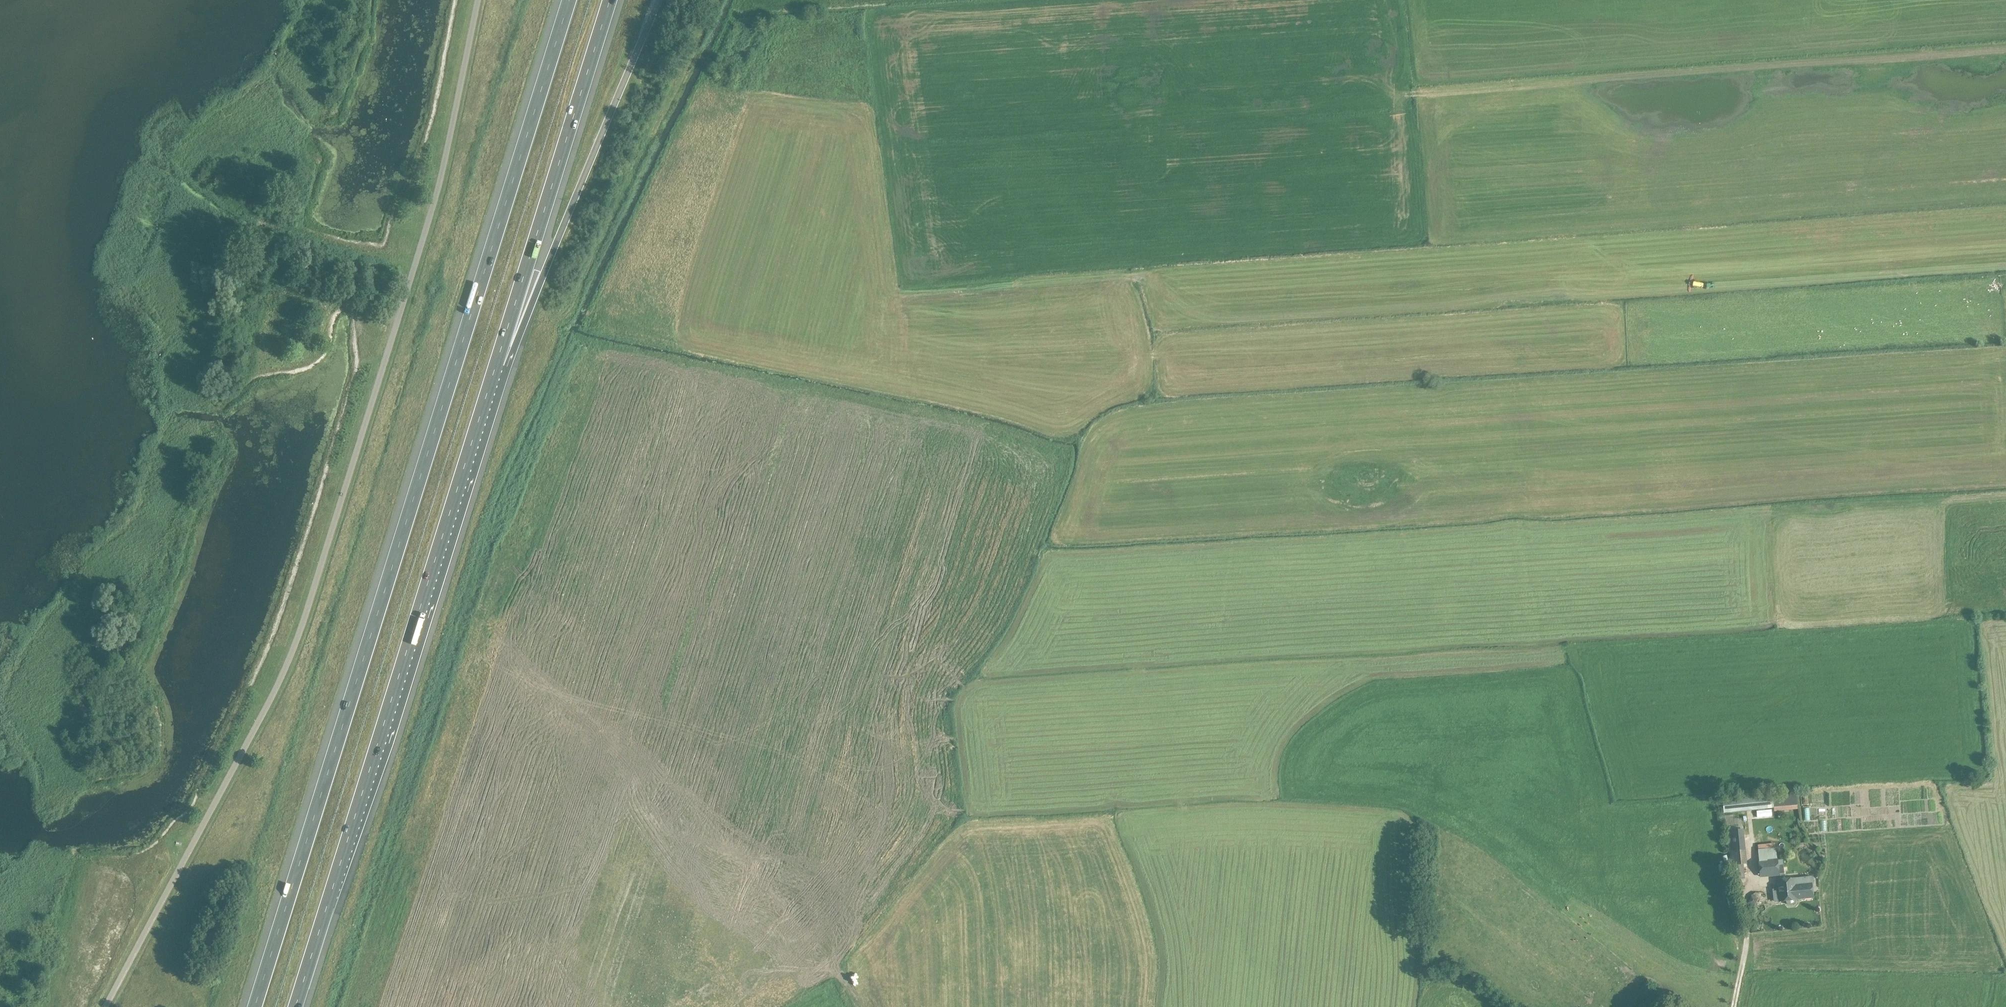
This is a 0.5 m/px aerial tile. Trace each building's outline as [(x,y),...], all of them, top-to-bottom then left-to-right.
[(1772,795),(1722,801),(1723,813),(1773,808),(1772,798),(1772,795)] [(1742,831),(1727,832),(1729,852),(1731,852),(1733,880),(1744,879),(1743,864),(1746,864),(1745,850),(1736,851),(1734,836),(1736,836),(1737,847),(1744,847),(1742,831)] [(1758,850),(1759,860),(1758,860),(1760,878),(1779,876),(1779,874),(1784,874),(1783,864),(1778,865),(1777,858),(1776,858),(1775,848),(1758,850)] [(1775,901),(1787,900),(1787,903),(1788,904),(1790,905),(1794,905),(1796,903),(1796,902),(1796,900),(1797,900),(1797,899),(1813,897),(1811,884),(1801,885),(1800,880),(1795,881),(1795,880),(1778,882),(1779,890),(1778,890),(1777,892),(1774,892),(1775,901)]
